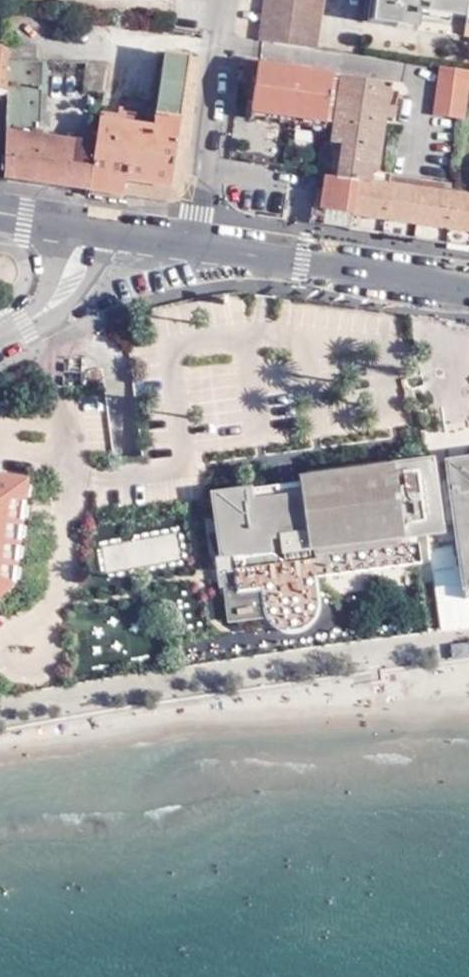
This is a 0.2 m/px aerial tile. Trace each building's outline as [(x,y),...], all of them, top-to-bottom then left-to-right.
[(257,41),(316,49),(322,0),(264,0),(257,41)] [(380,5),(375,5),(372,24),(417,30),(420,13),(468,20),(468,0),(380,0),(380,5)] [(7,47),(6,61),(37,62),(37,47),(7,47)] [(161,54),(155,100),(181,103),(188,58),(161,54)] [(252,82),(257,56),(245,54),(241,80),(252,82)] [(321,209),(352,213),(359,169),(376,172),(393,80),(334,67),(257,56),(252,82),(247,111),(320,117),(327,118),(321,209)] [(42,63),(37,62),(6,61),(6,74),(4,102),(3,177),(65,186),(73,139),(39,135),(42,63)] [(102,94),(107,65),(87,64),(84,91),(102,94)] [(468,72),(468,71),(438,67),(431,116),(462,120),(468,72)] [(155,100),(153,115),(153,117),(179,121),(181,103),(155,100)] [(117,118),(99,115),(94,141),(88,181),(87,189),(123,194),(169,201),(172,200),(176,200),(180,197),(182,194),(183,190),(188,148),(176,146),(179,121),(153,117),(153,115),(125,111),(123,125),(117,124),(117,118)] [(65,186),(87,189),(88,181),(94,141),(73,139),(65,186)] [(390,174),(376,172),(359,169),(352,213),(361,214),(383,218),(388,185),(390,174)] [(383,218),(414,221),(419,188),(388,185),(383,218)] [(452,194),(419,188),(414,221),(447,227),(452,194)] [(468,231),(468,196),(452,194),(447,227),(468,231)] [(350,227),(381,233),(381,232),(383,221),(383,218),(361,214),(352,213),(350,227)] [(381,232),(381,233),(412,237),(412,236),(413,224),(414,221),(383,218),(383,221),(381,232)] [(447,227),(414,221),(413,224),(412,236),(412,237),(445,241),(447,227)] [(447,227),(445,241),(468,245),(468,231),(447,227)] [(316,579),(429,562),(427,550),(457,546),(465,601),(468,600),(468,461),(437,466),(442,502),(437,503),(441,534),(313,552),(316,579)] [(319,604),(316,579),(313,552),(441,534),(437,503),(431,462),(299,479),(300,494),(279,497),(277,493),(274,491),(269,491),(269,488),(212,495),(221,558),(232,556),(237,591),(261,589),(265,611),(265,614),(268,619),(270,623),(273,626),(277,629),(280,631),(284,632),(289,633),(292,633),(296,632),(300,632),(304,630),(308,628),(311,625),(314,622),(316,618),(318,614),(318,610),(319,604)] [(13,589),(27,483),(0,480),(0,600),(13,589)] [(232,556),(221,558),(214,559),(219,595),(224,595),(228,619),(265,614),(265,611),(261,589),(237,591),(232,556)]
